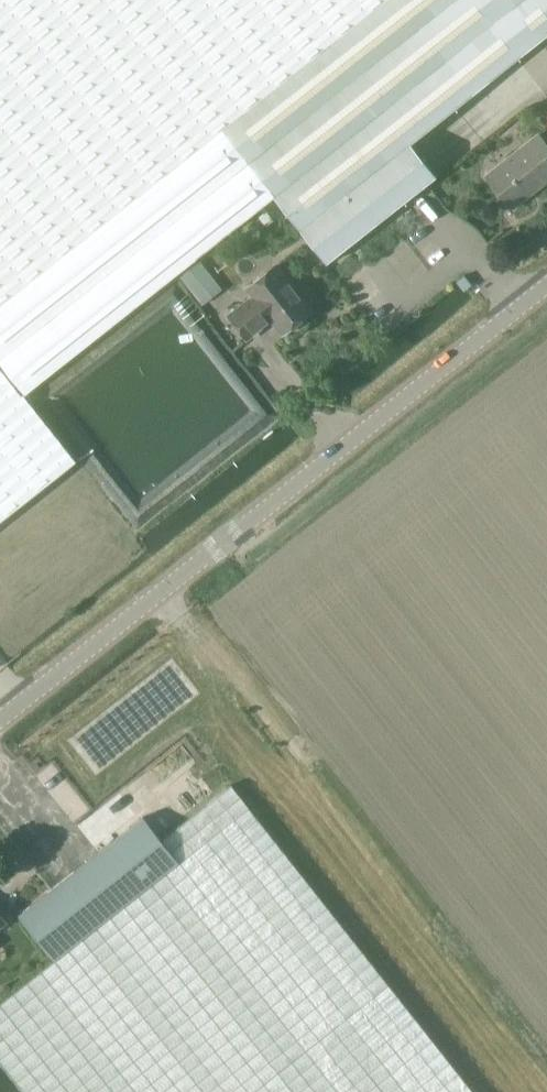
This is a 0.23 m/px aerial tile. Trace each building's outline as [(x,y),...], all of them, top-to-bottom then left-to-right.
[(25,393),(274,196),(221,129),(384,0),(0,0),(0,361),(25,393)] [(221,129),(274,196),(326,263),(436,176),(410,142),(546,34),(546,0),(384,0),(221,129)] [(512,207),(546,179),(546,145),(539,135),(488,176),(512,207)] [(302,317),(310,311),(275,265),(247,287),(254,296),(229,315),(246,337),(271,318),(282,332),(291,326),(292,328),(295,328),(303,322),(304,319),(302,317)] [(76,460),(24,394),(25,393),(0,361),(0,520),(76,460)] [(101,713),(72,740),(99,770),(129,742),(101,713)] [(0,1003),(0,1062),(24,1091),(474,1091),(249,807),(231,784),(161,839),(180,864),(55,960),(0,1003)] [(143,817),(19,914),(55,960),(180,864),(161,839),(143,817)]
